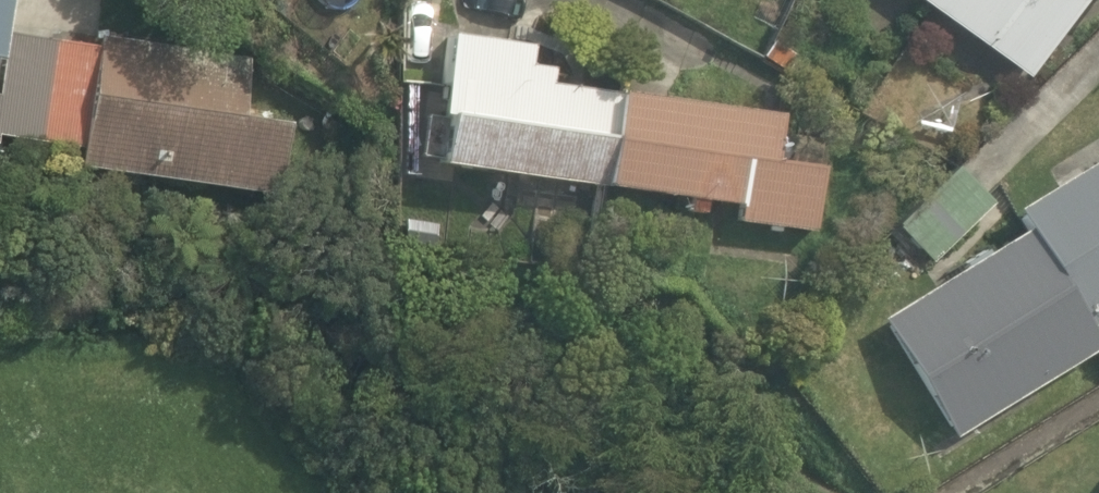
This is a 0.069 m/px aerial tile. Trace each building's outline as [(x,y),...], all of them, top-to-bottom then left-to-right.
[(3,97),(9,58),(5,57),(9,32),(14,0),(0,0),(0,97),(3,97)] [(1031,78),(1087,0),(922,0),(1031,78)] [(787,113),(554,81),(556,67),(532,64),(535,41),(455,30),(443,117),(426,115),(421,156),(444,159),(443,164),(742,205),(740,222),(819,233),(828,165),(781,158),(787,113)] [(58,39),(9,32),(5,57),(9,58),(3,97),(0,97),(0,135),(42,141),(58,39)] [(281,197),(292,122),(244,114),(253,56),(100,33),(98,46),(82,147),(80,166),(281,197)] [(98,46),(58,39),(42,141),(82,147),(98,46)] [(1018,210),(1030,227),(883,318),(957,437),(1098,350),(1098,333),(1095,327),(1098,324),(1098,160),(1018,210)] [(934,262),(995,203),(957,164),(896,224),(934,262)]
